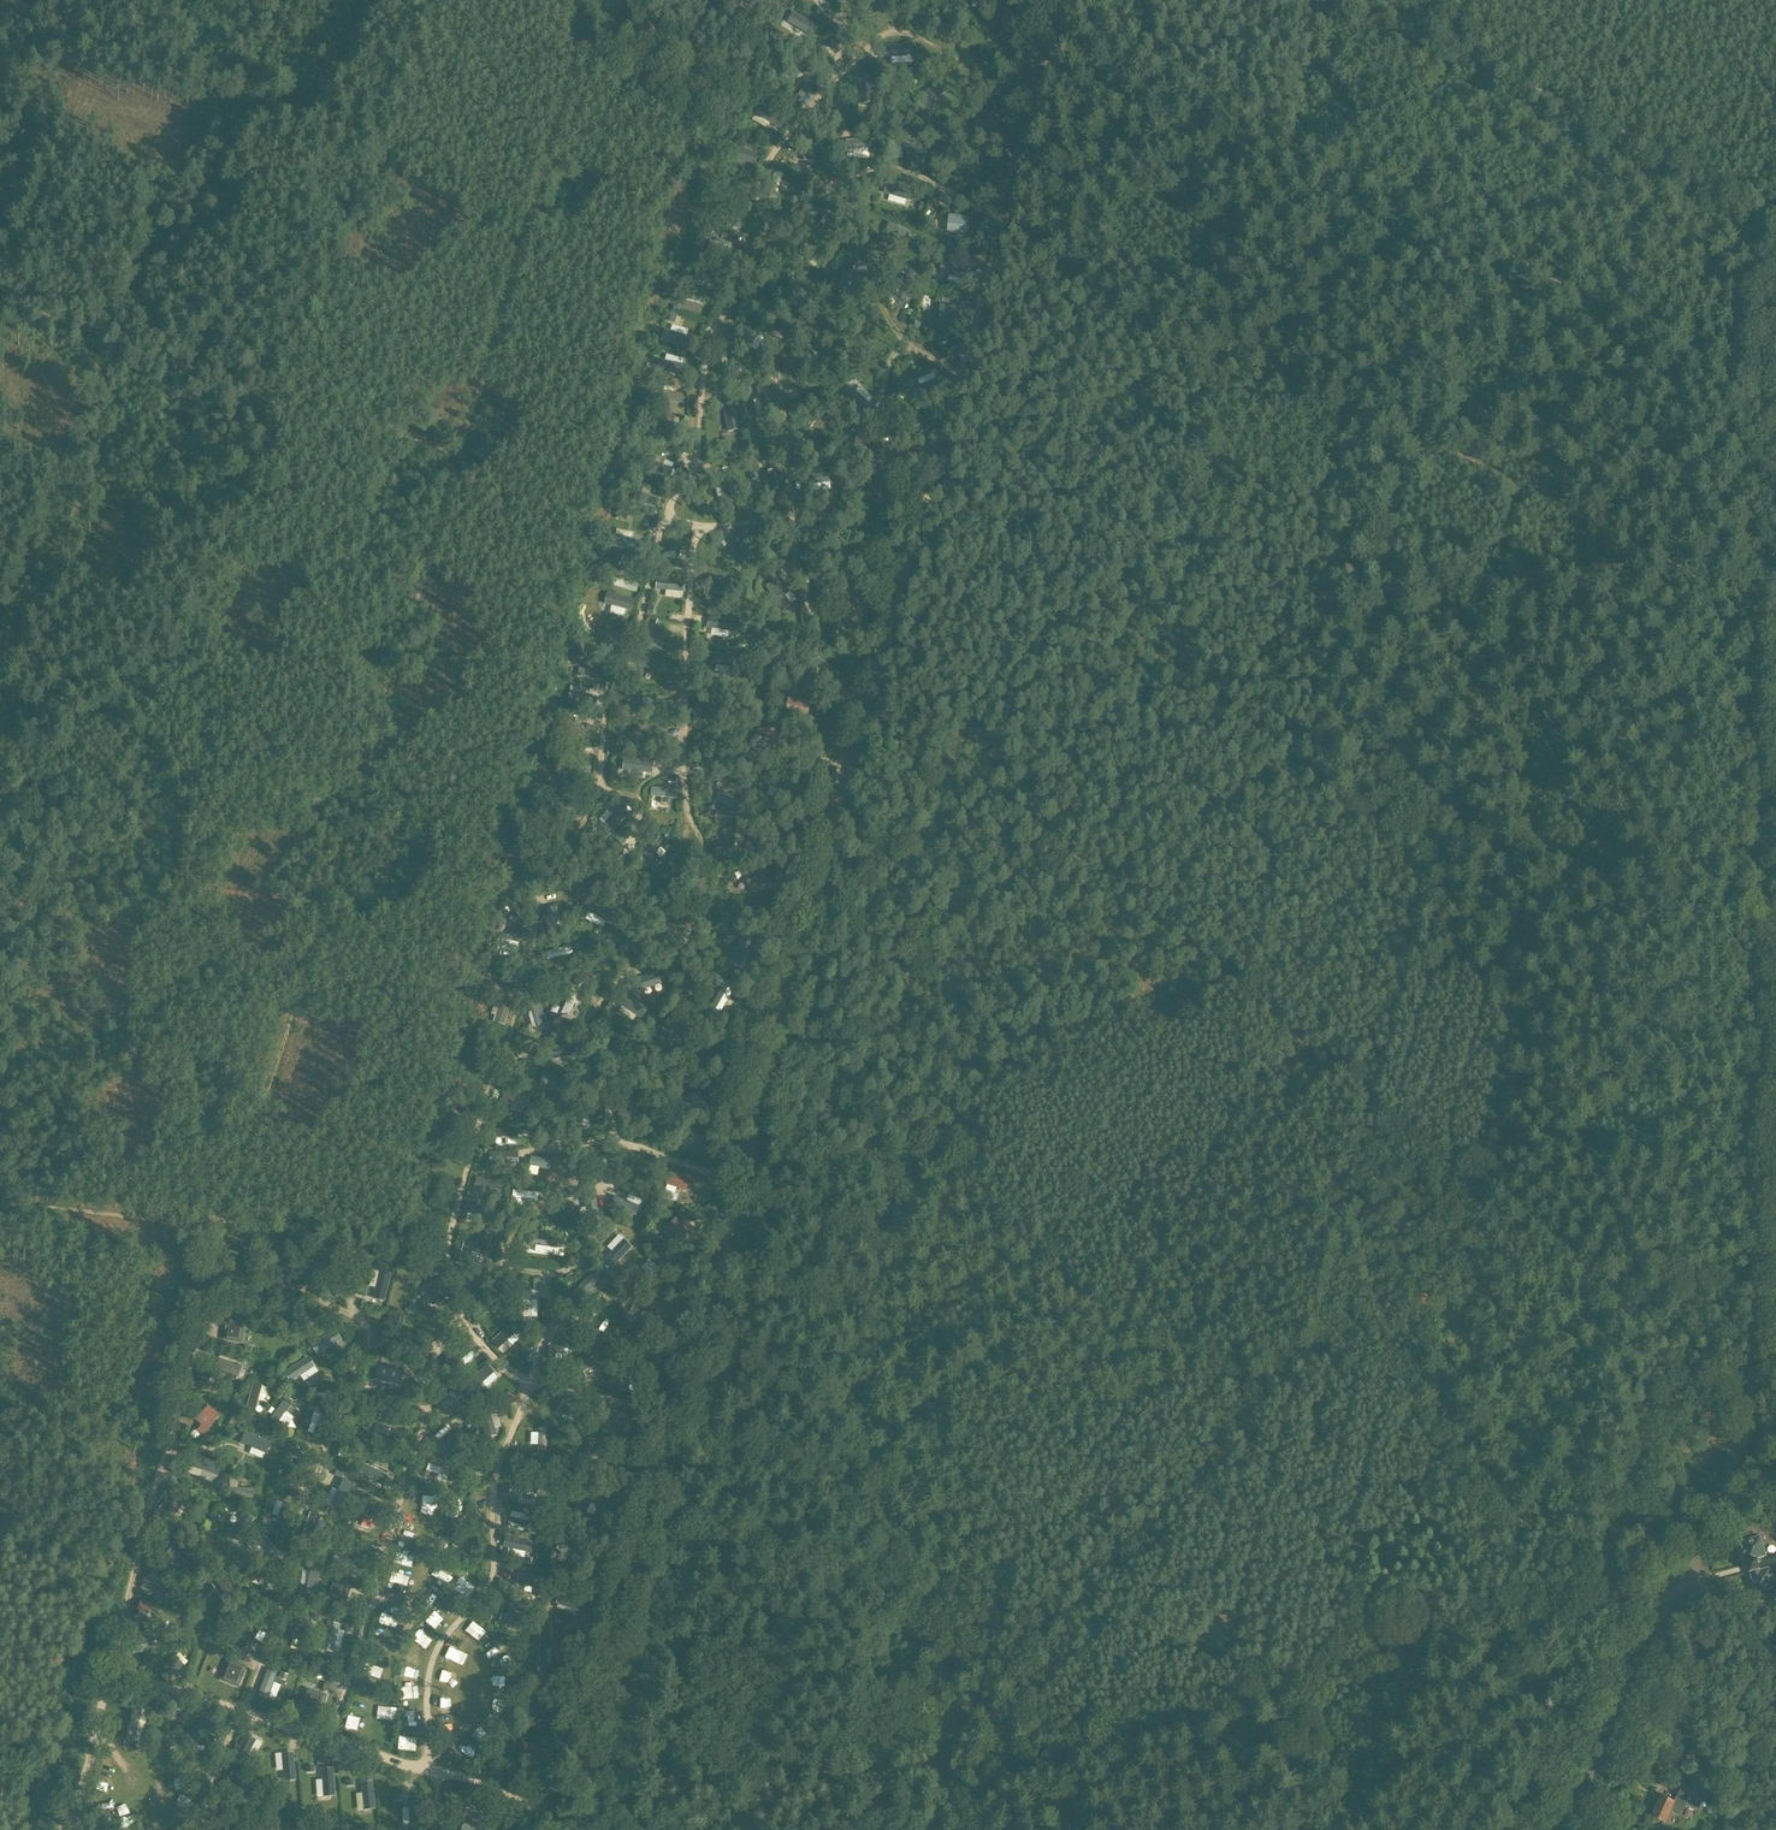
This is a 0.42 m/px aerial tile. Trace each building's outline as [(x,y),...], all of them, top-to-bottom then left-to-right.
[(820,7),(815,13),(819,16),(824,11),(820,7)] [(958,12),(955,16),(962,20),(964,16),(958,12)] [(793,13),(788,22),(812,36),(817,26),(793,13)] [(909,45),(882,47),(882,57),(910,56),(909,45)] [(786,60),(783,70),(796,73),(796,72),(812,76),(814,67),(786,60)] [(869,75),(858,75),(860,103),(871,102),(869,75)] [(915,78),(909,82),(912,87),(919,82),(915,78)] [(938,83),(916,100),(923,108),(945,92),(938,83)] [(994,85),(994,96),(1022,96),(1022,86),(994,85)] [(800,91),(796,98),(801,101),(805,94),(800,91)] [(760,105),(755,115),(779,128),(784,119),(760,105)] [(924,109),(920,112),(925,118),(929,115),(924,109)] [(980,118),(974,127),(996,144),(1002,135),(980,118)] [(910,128),(907,134),(914,137),(916,131),(910,128)] [(807,144),(804,161),(813,162),(818,134),(808,132),(806,144),(807,144)] [(758,135),(755,140),(763,144),(765,139),(758,135)] [(868,139),(845,142),(846,150),(869,147),(868,139)] [(903,141),(900,149),(924,159),(928,151),(903,141)] [(731,145),(728,155),(754,163),(757,153),(731,145)] [(792,164),(789,169),(796,173),(799,168),(792,164)] [(774,172),(769,198),(777,199),(782,173),(774,172)] [(735,182),(733,188),(740,191),(742,184),(735,182)] [(888,182),(885,192),(911,200),(914,190),(888,182)] [(722,212),(718,223),(740,230),(744,219),(722,212)] [(825,215),(820,223),(841,238),(846,230),(825,215)] [(967,233),(969,217),(950,215),(948,231),(967,233)] [(890,223),(887,230),(909,239),(912,232),(890,223)] [(706,226),(702,230),(708,236),(712,233),(706,226)] [(710,241),(707,251),(728,259),(732,249),(710,241)] [(806,244),(801,254),(825,267),(830,257),(806,244)] [(881,245),(878,252),(886,255),(888,248),(881,245)] [(945,261),(941,271),(967,281),(971,270),(945,261)] [(696,269),(693,277),(715,286),(718,278),(696,269)] [(843,269),(837,296),(848,298),(854,271),(843,269)] [(910,271),(897,295),(907,300),(920,276),(910,271)] [(804,279),(799,286),(820,301),(825,294),(804,279)] [(918,282),(913,291),(918,294),(923,285),(918,282)] [(687,290),(685,298),(703,304),(706,295),(687,290)] [(941,305),(939,320),(965,323),(967,308),(941,305)] [(819,317),(802,339),(809,345),(826,323),(819,317)] [(756,323),(744,344),(751,348),(763,327),(756,323)] [(666,330),(662,340),(689,348),(692,338),(666,330)] [(735,345),(726,347),(732,373),(741,371),(735,345)] [(660,360),(657,371),(686,378),(688,366),(660,360)] [(938,379),(912,389),(916,398),(942,388),(938,379)] [(766,386),(757,389),(765,414),(774,412),(766,386)] [(851,386),(843,394),(863,413),(871,405),(851,386)] [(944,390),(937,393),(939,398),(946,395),(944,390)] [(662,391),(661,400),(684,405),(686,395),(662,391)] [(832,400),(813,410),(817,417),(836,407),(832,400)] [(733,403),(723,405),(729,431),(738,429),(733,403)] [(668,413),(663,431),(670,433),(675,415),(668,413)] [(922,416),(900,420),(902,430),(924,425),(922,416)] [(927,418),(924,423),(931,427),(934,423),(927,418)] [(855,440),(852,458),(879,463),(883,445),(855,440)] [(650,461),(647,470),(670,478),(673,469),(650,461)] [(727,469),(718,472),(725,497),(735,495),(727,469)] [(773,471),(763,474),(772,499),(781,496),(773,471)] [(832,472),(807,475),(808,485),(809,484),(829,482),(833,482),(832,472)] [(881,480),(869,488),(876,497),(878,495),(882,502),(892,496),(881,480)] [(636,493),(634,501),(656,507),(658,499),(636,493)] [(810,518),(810,527),(834,528),(834,519),(810,518)] [(615,534),(612,545),(639,551),(642,541),(615,534)] [(737,536),(728,542),(744,565),(753,559),(737,536)] [(723,542),(717,547),(720,551),(726,546),(723,542)] [(661,558),(660,567),(684,570),(685,561),(661,558)] [(785,573),(779,576),(784,583),(789,580),(785,573)] [(708,577),(707,587),(733,591),(735,581),(708,577)] [(613,578),(611,585),(636,592),(638,585),(613,578)] [(657,579),(656,589),(684,592),(685,581),(657,579)] [(774,581),(766,586),(781,611),(790,605),(784,594),(783,595),(774,581)] [(607,594),(605,605),(631,612),(634,601),(607,594)] [(709,617),(707,627),(734,632),(735,622),(709,617)] [(598,629),(596,634),(605,637),(607,631),(598,629)] [(639,636),(637,646),(661,653),(664,642),(639,636)] [(628,652),(625,663),(650,669),(652,659),(628,652)] [(714,653),(712,663),(738,668),(740,659),(714,653)] [(579,668),(578,676),(601,681),(603,673),(579,668)] [(569,694),(567,704),(594,709),(596,698),(569,694)] [(810,701),(788,695),(783,717),(805,723),(810,701)] [(698,700),(695,710),(722,717),(724,707),(698,700)] [(627,703),(625,712),(651,717),(653,707),(627,703)] [(575,726),(573,734),(594,738),(596,731),(575,726)] [(755,734),(750,750),(766,755),(771,739),(755,734)] [(618,737),(617,746),(639,750),(641,741),(618,737)] [(624,759),(623,770),(652,773),(653,763),(624,759)] [(570,760),(569,768),(590,771),(591,763),(570,760)] [(709,776),(707,782),(716,785),(718,779),(709,776)] [(651,787),(650,796),(677,798),(677,789),(651,787)] [(720,792),(712,809),(731,819),(740,801),(720,792)] [(556,799),(555,808),(576,810),(577,801),(556,799)] [(620,807),(602,828),(610,835),(628,814),(620,807)] [(629,822),(614,839),(622,845),(632,834),(639,841),(645,835),(637,828),(629,822)] [(656,833),(641,851),(648,857),(663,839),(656,833)] [(755,834),(753,840),(749,839),(745,850),(760,855),(767,838),(755,834)] [(744,874),(750,890),(769,883),(763,867),(744,874)] [(591,903),(587,912),(612,925),(617,916),(591,903)] [(555,907),(545,908),(547,931),(557,930),(555,907)] [(511,916),(508,920),(515,925),(518,920),(511,916)] [(734,920),(732,928),(742,930),(743,922),(734,920)] [(754,940),(743,934),(729,964),(739,969),(754,940)] [(497,940),(496,948),(517,951),(519,943),(497,940)] [(571,946),(545,953),(547,959),(572,953),(571,946)] [(626,948),(619,952),(622,957),(629,953),(626,948)] [(587,968),(574,981),(579,986),(582,984),(590,976),(593,974),(587,968)] [(657,973),(631,981),(634,992),(660,984),(657,973)] [(712,974),(708,981),(723,989),(712,1007),(721,1012),(735,987),(727,982),(712,974)] [(570,994),(561,1014),(567,1017),(576,998),(570,994)] [(624,994),(618,1003),(641,1017),(647,1008),(624,994)] [(502,995),(493,1022),(504,1025),(512,999),(502,995)] [(540,999),(530,1002),(538,1029),(548,1026),(540,999)] [(672,1019),(667,1027),(688,1039),(693,1030),(672,1019)] [(581,1044),(554,1048),(555,1058),(556,1059),(560,1059),(561,1058),(583,1055),(581,1044)] [(544,1073),(540,1083),(541,1084),(544,1085),(545,1085),(567,1092),(570,1082),(544,1073)] [(503,1093),(501,1101),(511,1104),(510,1109),(523,1112),(524,1107),(526,1107),(528,1098),(503,1093)] [(597,1097),(586,1098),(591,1126),(601,1124),(597,1097)] [(630,1097),(618,1116),(625,1120),(638,1101),(630,1097)] [(526,1117),(525,1124),(535,1126),(536,1119),(526,1117)] [(518,1129),(495,1130),(495,1138),(518,1138),(518,1129)] [(708,1138),(687,1132),(682,1150),(703,1156),(708,1138)] [(716,1143),(712,1152),(718,1154),(722,1145),(716,1143)] [(518,1151),(490,1152),(490,1163),(518,1163),(518,1151)] [(530,1156),(528,1166),(551,1170),(553,1160),(530,1156)] [(614,1166),(610,1175),(633,1185),(637,1176),(614,1166)] [(669,1172),(665,1185),(690,1192),(694,1180),(669,1172)] [(476,1176),(474,1187),(501,1193),(503,1183),(476,1176)] [(513,1191),(512,1198),(538,1200),(538,1192),(513,1191)] [(595,1199),(585,1201),(590,1228),(601,1226),(595,1199)] [(624,1200),(621,1207),(639,1213),(641,1206),(624,1200)] [(470,1202),(467,1212),(493,1219),(496,1209),(470,1202)] [(694,1228),(678,1215),(665,1230),(680,1244),(694,1228)] [(530,1235),(529,1245),(555,1248),(556,1238),(530,1235)] [(624,1239),(604,1259),(612,1267),(631,1247),(624,1239)] [(464,1241),(458,1263),(468,1266),(474,1244),(464,1241)] [(598,1251),(594,1255),(599,1260),(603,1256),(598,1251)] [(641,1267),(652,1278),(660,1270),(649,1260),(641,1267)] [(379,1271),(372,1298),(383,1300),(390,1274),(379,1271)] [(592,1272),(572,1292),(580,1300),(600,1280),(592,1272)] [(606,1287),(610,1282),(604,1276),(600,1281),(606,1287)] [(433,1285),(427,1288),(432,1301),(433,1305),(443,1302),(442,1299),(441,1280),(432,1283),(432,1284),(433,1285)] [(494,1287),(474,1299),(479,1307),(499,1295),(494,1287)] [(521,1290),(520,1317),(531,1318),(531,1290),(521,1290)] [(663,1305),(648,1298),(639,1315),(652,1323),(663,1305)] [(289,1302),(270,1305),(271,1313),(290,1311),(289,1302)] [(321,1306),(300,1316),(304,1324),(325,1314),(321,1306)] [(620,1307),(616,1314),(622,1317),(626,1310),(620,1307)] [(389,1316),(386,1325),(393,1327),(400,1330),(405,1316),(397,1314),(396,1318),(389,1316)] [(226,1319),(223,1342),(240,1345),(244,1322),(226,1319)] [(382,1327),(378,1338),(385,1340),(388,1329),(382,1327)] [(336,1330),(312,1344),(317,1353),(341,1339),(336,1330)] [(572,1331),(548,1346),(554,1355),(578,1340),(572,1331)] [(525,1341),(515,1353),(520,1358),(530,1346),(525,1341)] [(465,1343),(444,1361),(451,1368),(471,1350),(465,1343)] [(313,1345),(307,1350),(312,1354),(316,1350),(313,1345)] [(609,1348),(603,1351),(606,1357),(612,1354),(609,1348)] [(600,1352),(578,1364),(583,1372),(604,1361),(600,1352)] [(308,1357),(285,1372),(291,1381),(314,1366),(308,1357)] [(242,1366),(219,1358),(215,1368),(239,1376),(242,1366)] [(379,1360),(375,1377),(378,1378),(377,1382),(384,1384),(385,1379),(395,1381),(399,1364),(379,1360)] [(487,1365),(466,1383),(473,1391),(493,1372),(487,1365)] [(625,1368),(620,1377),(644,1391),(649,1381),(625,1368)] [(203,1373),(201,1383),(208,1384),(210,1375),(203,1373)] [(253,1383),(247,1407),(256,1410),(262,1385),(253,1383)] [(459,1388),(439,1402),(444,1409),(464,1395),(459,1388)] [(287,1396),(284,1401),(291,1406),(294,1401),(287,1396)] [(563,1399),(559,1410),(585,1420),(589,1408),(563,1399)] [(284,1401),(271,1419),(278,1424),(286,1412),(295,1418),(299,1412),(291,1406),(284,1401)] [(201,1414),(199,1412),(194,1419),(201,1425),(197,1430),(203,1435),(220,1415),(208,1405),(201,1414)] [(490,1408),(479,1411),(486,1437),(496,1435),(490,1408)] [(605,1422),(623,1431),(630,1416),(619,1411),(619,1412),(612,1408),(605,1422)] [(234,1413),(230,1420),(237,1423),(240,1415),(234,1413)] [(320,1414),(312,1435),(322,1439),(330,1418),(320,1414)] [(377,1423),(373,1434),(397,1443),(401,1432),(377,1423)] [(456,1426),(435,1444),(442,1452),(463,1435),(456,1426)] [(539,1428),(538,1450),(546,1450),(547,1429),(539,1428)] [(244,1432),(240,1442),(265,1453),(270,1443),(244,1432)] [(472,1452),(462,1453),(466,1478),(476,1477),(472,1452)] [(192,1455),(189,1466),(217,1475),(221,1465),(192,1455)] [(531,1457),(529,1466),(537,1468),(535,1477),(547,1480),(549,1470),(545,1469),(547,1461),(531,1457)] [(289,1471),(285,1481),(301,1487),(310,1464),(301,1461),(296,1473),(289,1471)] [(364,1463),(359,1472),(363,1474),(362,1477),(369,1481),(371,1477),(385,1484),(389,1475),(364,1463)] [(574,1463),(569,1467),(575,1473),(580,1469),(574,1463)] [(428,1464),(426,1470),(448,1477),(450,1470),(428,1464)] [(558,1466),(555,1469),(559,1474),(563,1470),(558,1466)] [(344,1479),(332,1504),(342,1509),(354,1484),(344,1479)] [(581,1495),(574,1510),(585,1514),(586,1512),(590,1503),(591,1500),(591,1499),(597,1485),(588,1481),(582,1495),(581,1495)] [(510,1484),(508,1495),(535,1500),(537,1489),(510,1484)] [(229,1487),(228,1495),(254,1497),(254,1489),(229,1487)] [(167,1491),(158,1503),(161,1505),(159,1510),(173,1520),(185,1503),(167,1491)] [(283,1501),(275,1524),(283,1527),(291,1504),(283,1501)] [(358,1507),(355,1517),(362,1519),(360,1526),(375,1530),(377,1524),(374,1523),(377,1513),(358,1507)] [(245,1513),(228,1535),(237,1541),(254,1519),(245,1513)] [(310,1513),(301,1539),(311,1542),(320,1516),(310,1513)] [(510,1517),(508,1528),(534,1534),(537,1523),(510,1517)] [(263,1533),(254,1540),(270,1559),(279,1552),(263,1533)] [(506,1536),(504,1546),(531,1552),(533,1542),(506,1536)] [(1758,1564),(1756,1558),(1766,1556),(1760,1536),(1740,1542),(1748,1568),(1756,1593),(1775,1587),(1769,1567),(1760,1570),(1758,1564)] [(166,1555),(184,1567),(194,1551),(176,1539),(166,1555)] [(562,1539),(556,1549),(561,1552),(557,1559),(564,1564),(568,1558),(578,1564),(582,1557),(581,1556),(584,1553),(575,1547),(562,1539)] [(335,1555),(331,1566),(361,1576),(365,1565),(335,1555)] [(259,1558),(254,1562),(258,1567),(263,1562),(259,1558)] [(318,1567),(296,1574),(298,1580),(320,1574),(318,1567)] [(260,1568),(256,1576),(279,1587),(283,1580),(260,1568)] [(154,1571),(142,1581),(157,1599),(169,1588),(154,1571)] [(520,1574),(518,1584),(545,1590),(547,1579),(520,1574)] [(224,1575),(216,1581),(232,1602),(240,1596),(224,1575)] [(350,1586),(336,1580),(329,1599),(344,1604),(350,1586)] [(560,1592),(555,1606),(558,1607),(557,1608),(574,1614),(575,1612),(577,1613),(582,1600),(560,1592)] [(250,1601),(237,1620),(245,1625),(257,1606),(250,1601)] [(134,1615),(134,1625),(146,1626),(146,1625),(155,1625),(156,1613),(150,1611),(152,1606),(140,1602),(137,1610),(139,1611),(137,1615),(134,1615)] [(525,1614),(508,1608),(501,1626),(518,1632),(525,1614)] [(530,1613),(528,1618),(537,1622),(539,1617),(530,1613)] [(296,1616),(289,1637),(293,1638),(303,1641),(305,1642),(306,1637),(311,1621),(296,1616)] [(330,1622),(323,1649),(333,1651),(340,1624),(330,1622)] [(151,1637),(131,1641),(134,1654),(154,1650),(151,1637)] [(561,1645),(545,1645),(544,1669),(561,1669),(561,1645)] [(236,1650),(234,1656),(240,1658),(243,1653),(236,1650)] [(172,1656),(158,1669),(167,1679),(181,1666),(172,1656)] [(229,1661),(221,1680),(237,1686),(239,1681),(240,1681),(244,1673),(243,1673),(245,1667),(229,1661)] [(267,1669),(258,1695),(268,1699),(278,1673),(267,1669)] [(326,1682),(323,1689),(328,1691),(331,1684),(326,1682)] [(307,1689),(301,1703),(309,1706),(308,1707),(316,1710),(317,1709),(321,1710),(326,1696),(307,1689)] [(134,1701),(126,1739),(135,1741),(143,1703),(134,1701)] [(246,1735),(233,1759),(243,1764),(256,1740),(246,1735)] [(542,1745),(520,1742),(519,1752),(531,1754),(529,1765),(539,1767),(542,1745)] [(293,1752),(282,1753),(285,1781),(295,1780),(293,1752)] [(250,1761),(246,1768),(250,1770),(254,1763),(250,1761)] [(333,1768),(322,1769),(324,1797),(335,1796),(333,1768)] [(233,1770),(226,1779),(249,1795),(255,1787),(233,1770)] [(373,1781),(362,1782),(365,1810),(375,1809),(373,1781)] [(1700,1808),(1704,1798),(1681,1787),(1676,1797),(1700,1808)] [(478,1791),(476,1797),(484,1800),(486,1794),(478,1791)] [(420,1796),(409,1797),(410,1825),(421,1824),(420,1796)] [(1681,1812),(1684,1806),(1662,1796),(1652,1818),(1665,1823),(1671,1808),(1681,1812)] [(463,1829),(481,1829),(485,1811),(469,1807),(463,1829)] [(1651,1819),(1648,1826),(1654,1829),(1657,1822),(1651,1819)]
